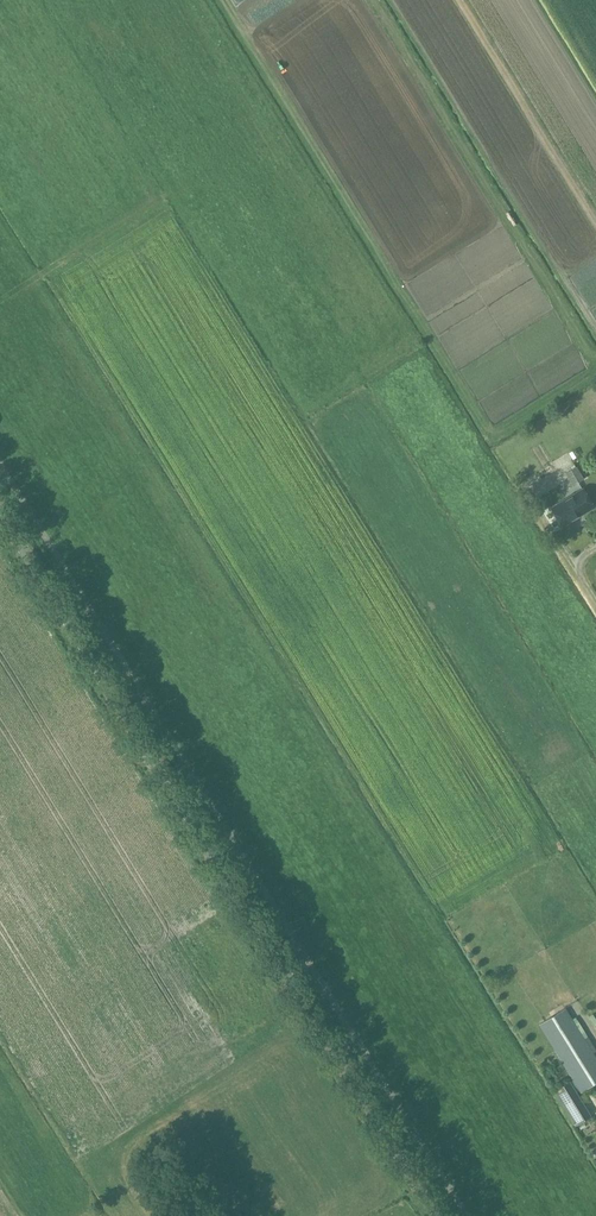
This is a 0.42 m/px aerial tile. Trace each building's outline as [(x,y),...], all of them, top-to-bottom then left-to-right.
[(560,464),(572,459),(569,452),(557,457),(560,464)] [(573,486),(585,480),(577,466),(565,473),(573,486)] [(562,526),(584,513),(595,507),(584,489),(570,497),(552,509),(562,526)] [(595,1084),(595,1058),(566,1008),(539,1025),(581,1093),(595,1084)] [(593,1014),(587,1016),(590,1026),(595,1024),(593,1014)] [(554,1091),(575,1126),(591,1117),(570,1082),(554,1091)]
